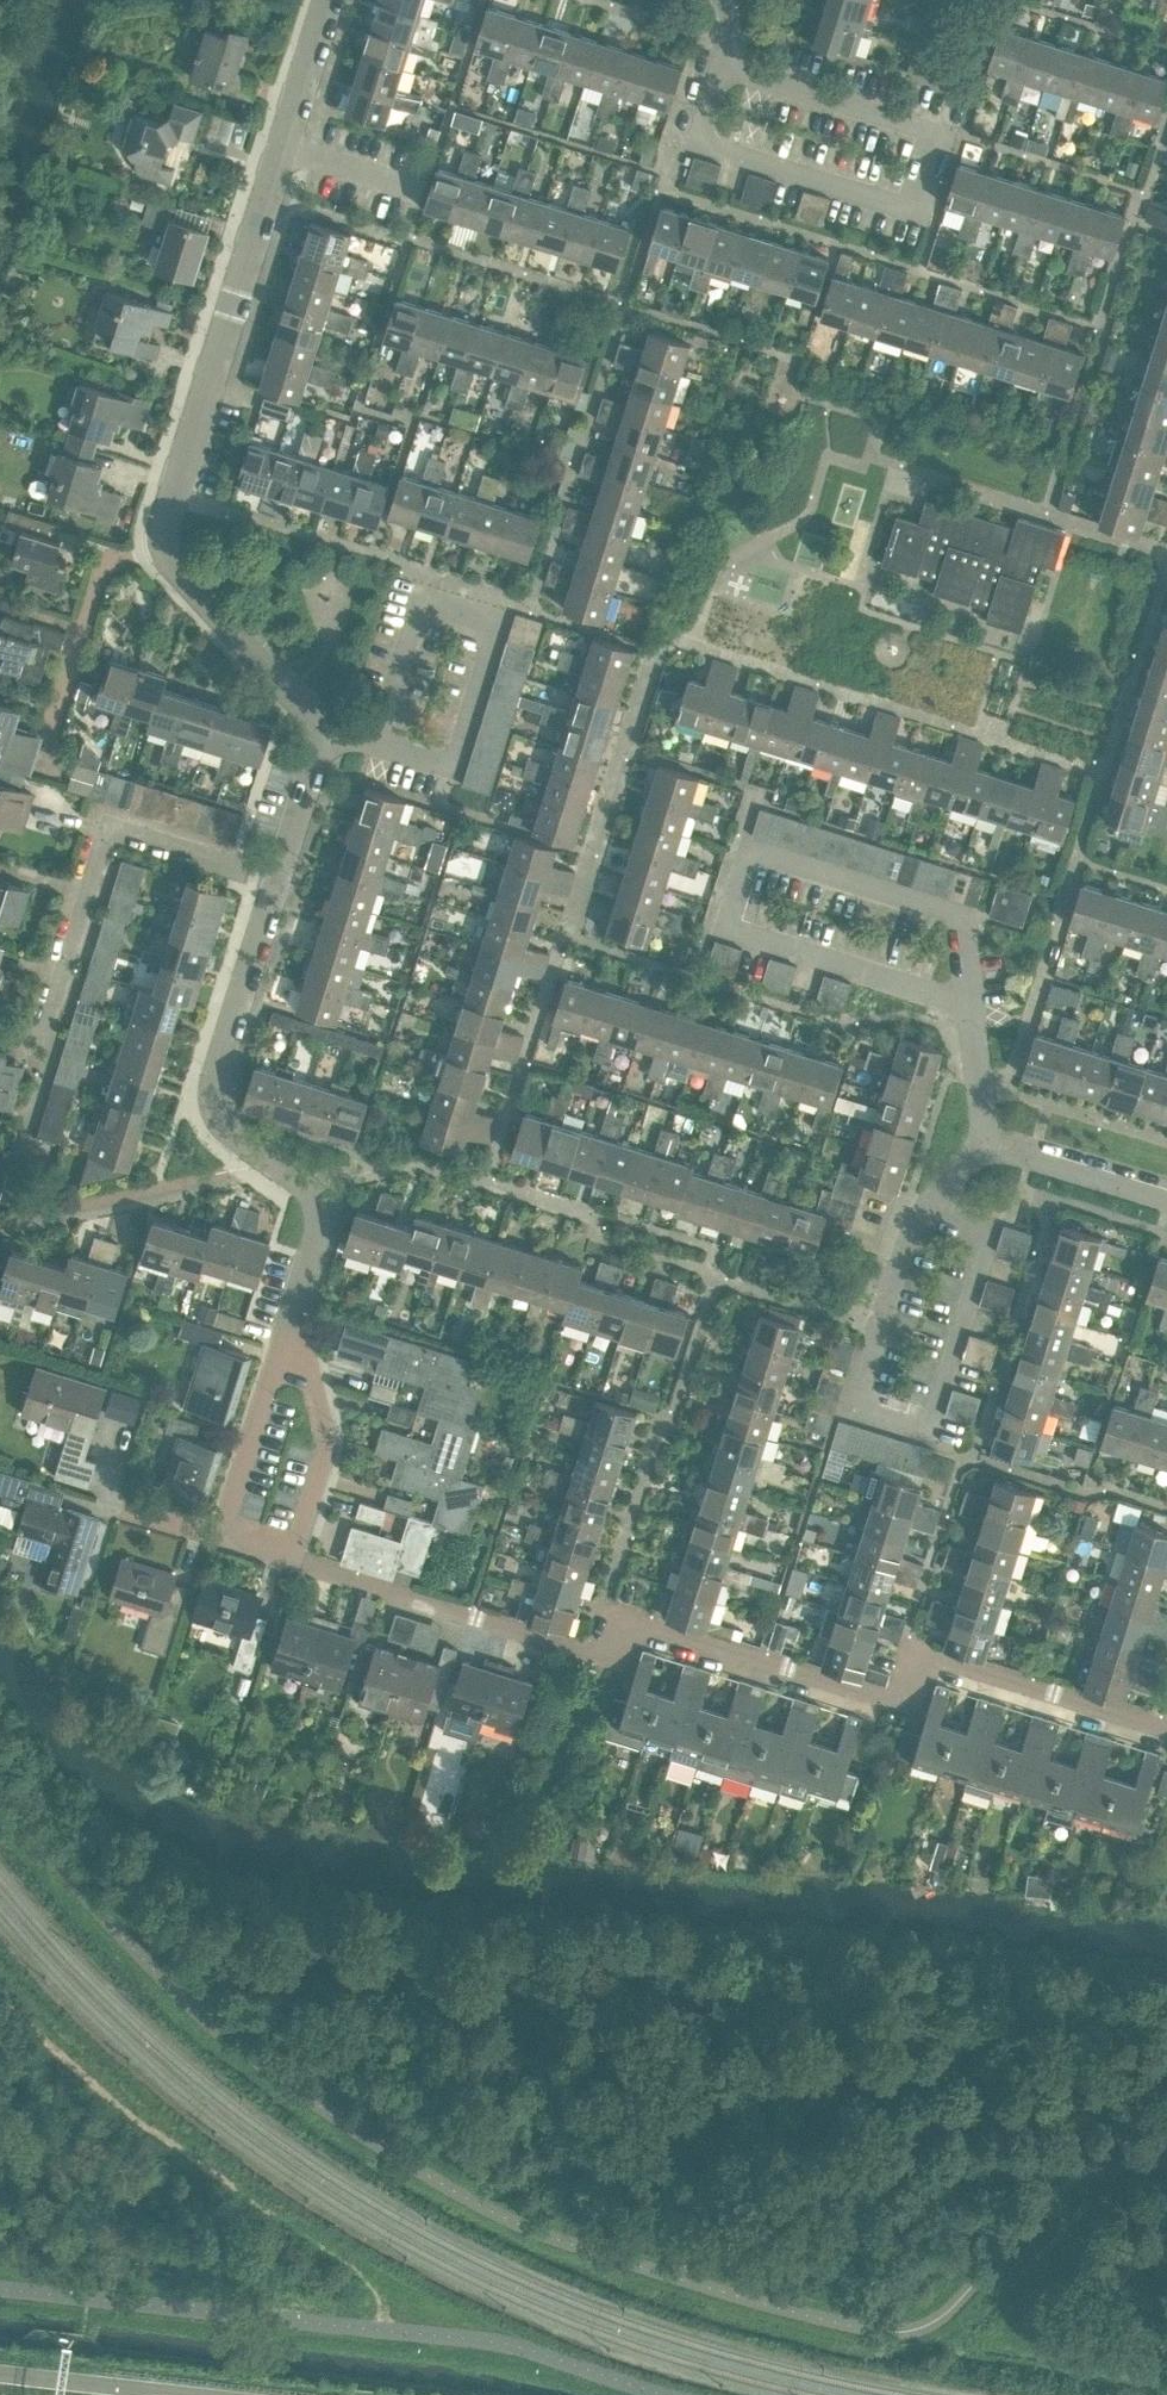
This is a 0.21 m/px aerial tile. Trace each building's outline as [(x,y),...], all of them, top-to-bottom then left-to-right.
[(379,1),(420,14),(425,0),(380,0),(379,1)] [(872,0),(827,0),(823,13),(870,28),(873,20),(866,18),(872,0)] [(942,1),(938,0),(930,0),(925,15),(936,18),(942,1)] [(414,33),(420,14),(379,1),(371,29),(437,49),(439,41),(414,33)] [(495,81),(516,16),(488,7),(475,48),(495,54),(487,79),(495,81)] [(868,37),(870,28),(823,13),(814,41),(855,54),(861,34),(868,37)] [(930,38),(936,18),(925,15),(920,34),(930,38)] [(531,65),(544,24),(516,16),(495,81),(504,84),(512,59),(531,65)] [(550,98),(571,33),(544,24),(531,65),(550,71),(542,96),(550,98)] [(1020,65),(1029,36),(1001,27),(988,68),(1008,75),(1001,99),(1008,102),(1020,65)] [(232,90),(249,34),(231,29),(229,36),(206,29),(199,53),(197,52),(196,56),(198,56),(191,77),(232,90)] [(437,49),(371,29),(362,56),(403,69),(409,50),(434,57),(437,49)] [(585,82),(598,41),(571,33),(550,98),(558,101),(566,76),(585,82)] [(1050,66),(1057,45),(1029,36),(1020,65),(1008,102),(1017,105),(1025,80),(1043,85),(1050,66)] [(604,115),(620,66),(626,50),(598,41),(585,82),(604,88),(596,113),(604,115)] [(1063,119),(1084,53),(1057,45),(1050,66),(1043,85),(1063,92),(1055,116),(1063,119)] [(640,99),(653,58),(626,50),(620,66),(604,115),(613,118),(621,93),(640,99)] [(918,74),(925,56),(914,52),(907,71),(918,74)] [(1099,103),(1112,62),(1084,53),(1063,119),(1072,122),(1080,97),(1099,103)] [(397,87),(403,69),(362,56),(354,84),(420,104),(422,95),(397,87)] [(668,108),(681,67),(653,58),(640,99),(659,105),(656,112),(665,115),(667,108),(668,108)] [(1117,136),(1138,70),(1112,62),(1099,103),(1118,109),(1110,134),(1117,136)] [(1166,79),(1138,70),(1117,136),(1126,139),(1134,114),(1154,120),(1166,79)] [(417,112),(420,104),(354,84),(345,111),(386,124),(392,104),(417,112)] [(135,108),(139,98),(124,93),(121,104),(135,108)] [(161,166),(169,139),(177,136),(194,141),(203,111),(175,103),(171,117),(159,123),(133,114),(125,143),(133,159),(137,161),(135,166),(142,175),(170,184),(174,170),(161,166)] [(650,165),(656,146),(646,143),(640,161),(650,165)] [(453,218),(474,152),(465,149),(458,174),(438,168),(425,209),(453,218)] [(481,226),(494,186),(474,179),(482,155),(474,152),(453,218),(481,226)] [(699,187),(707,160),(695,156),(686,183),(699,187)] [(713,192),(721,164),(707,160),(699,187),(713,192)] [(965,238),(986,172),(959,164),(946,205),(966,211),(958,236),(965,238)] [(508,235),(529,169),(520,167),(512,191),(494,186),(481,226),(508,235)] [(643,190),(648,172),(638,168),(632,187),(643,190)] [(535,244),(548,203),(529,196),(536,172),(529,169),(508,235),(535,244)] [(1000,221),(1013,180),(986,172),(965,238),(975,241),(983,216),(1000,221)] [(754,204),(763,177),(749,173),(741,200),(754,204)] [(768,209),(776,181),(763,177),(754,204),(768,209)] [(1020,255),(1040,189),(1013,180),(1000,221),(1021,228),(1013,253),(1020,255)] [(563,252),(583,187),(574,184),(567,208),(548,203),(535,244),(563,252)] [(590,261),(603,220),(583,214),(591,189),(583,187),(563,252),(590,261)] [(1055,239),(1067,197),(1040,189),(1020,255),(1030,258),(1037,233),(1055,239)] [(809,221),(817,194),(804,190),(795,217),(809,221)] [(822,226),(831,198),(817,194),(809,221),(822,226)] [(1074,272),(1095,206),(1067,197),(1055,239),(1075,245),(1068,270),(1074,272)] [(193,278),(208,231),(178,222),(182,208),(150,198),(142,222),(169,231),(158,267),(193,278)] [(677,255),(690,214),(663,206),(650,247),(651,247),(643,272),(651,275),(659,250),(677,255)] [(1112,256),(1124,215),(1095,206),(1074,272),(1084,275),(1092,250),(1112,256)] [(1150,206),(1146,219),(1166,225),(1166,211),(1150,206)] [(697,289),(717,223),(690,214),(677,255),(697,262),(689,286),(697,289)] [(618,269),(631,228),(630,228),(632,221),(623,219),(621,225),(603,220),(590,261),(618,269)] [(346,253),(352,234),(352,233),(311,221),(302,248),(368,269),(370,261),(346,253)] [(732,273),(745,232),(717,223),(697,289),(706,292),(711,275),(730,281),(732,273)] [(752,306),(772,240),(745,232),(732,273),(751,279),(744,303),(752,306)] [(786,290),(799,248),(772,240),(752,306),(760,309),(768,284),(786,290)] [(335,288),(340,270),(365,278),(368,269),(302,248),(294,276),(335,288)] [(815,299),(828,258),(799,248),(786,290),(806,296),(798,321),(807,323),(814,298),(815,299)] [(849,325),(862,284),(846,279),(854,255),(841,251),(821,316),(849,325)] [(877,333),(896,268),(886,265),(878,289),(862,284),(849,325),(877,333)] [(904,342),(916,300),(901,296),(908,272),(896,268),(877,333),(904,342)] [(329,308),(335,288),(294,276),(285,304),(351,324),(353,316),(329,308)] [(931,350),(951,285),(940,282),(933,306),(916,300),(904,342),(931,350)] [(959,359),(971,318),(955,313),(963,289),(951,285),(931,350),(959,359)] [(169,326),(173,311),(107,290),(96,325),(115,331),(111,344),(135,352),(140,338),(149,341),(152,331),(155,322),(169,326)] [(405,373),(425,307),(397,298),(384,339),(404,346),(396,370),(405,373)] [(986,367),(1006,303),(995,299),(988,323),(971,318),(959,359),(986,367)] [(1159,329),(1166,332),(1166,302),(1159,329)] [(1014,376),(1026,335),(1011,330),(1018,306),(1006,303),(986,367),(1014,376)] [(318,343),(323,325),(348,333),(351,324),(285,304),(277,331),(318,343)] [(439,357),(452,315),(425,307),(405,373),(413,376),(421,351),(439,357)] [(460,390),(480,324),(452,315),(439,357),(459,363),(451,387),(460,390)] [(1041,384),(1060,320),(1050,317),(1043,340),(1026,335),(1014,376),(1041,384)] [(1066,404),(1082,352),(1065,347),(1072,323),(1060,320),(1041,384),(1037,395),(1066,404)] [(494,374),(507,333),(480,324),(460,390),(468,393),(475,368),(494,374)] [(1159,329),(1150,357),(1166,362),(1166,332),(1159,329)] [(312,363),(318,343),(277,331),(268,358),(334,379),(336,370),(312,363)] [(681,372),(690,344),(649,332),(644,349),(620,341),(617,353),(681,372)] [(514,407),(534,341),(507,333),(494,374),(513,380),(506,404),(514,407)] [(548,390),(561,349),(534,341),(514,407),(522,410),(530,385),(548,390)] [(577,400),(590,358),(561,349),(548,390),(568,397),(566,403),(574,406),(576,399),(577,400)] [(673,399),(681,372),(617,353),(613,364),(637,371),(632,387),(673,399)] [(1150,357),(1142,384),(1166,392),(1166,362),(1150,357)] [(300,399),(306,379),(331,387),(334,379),(268,358),(259,386),(300,399)] [(142,427),(150,400),(119,391),(117,396),(78,384),(71,406),(82,409),(76,427),(69,425),(69,426),(71,427),(67,440),(55,436),(54,437),(103,452),(103,451),(95,448),(99,435),(110,439),(111,438),(106,436),(110,424),(118,427),(120,420),(129,423),(142,427)] [(1142,384),(1133,411),(1166,422),(1166,392),(1142,384)] [(664,427),(673,399),(632,387),(627,403),(603,396),(600,407),(664,427)] [(287,419),(292,405),(264,397),(260,410),(287,419)] [(656,455),(664,427),(600,407),(596,418),(620,426),(614,442),(656,455)] [(1133,411),(1125,438),(1117,436),(1166,452),(1166,422),(1133,411)] [(293,499),(314,433),(305,431),(298,455),(279,450),(266,491),(293,499)] [(559,455),(565,435),(555,432),(549,451),(559,455)] [(321,508),(334,467),(314,461),(322,436),(314,433),(293,499),(321,508)] [(266,491),(279,450),(260,444),(262,437),(253,434),(251,441),(238,482),(266,491)] [(1117,436),(1108,463),(1116,466),(1157,479),(1162,462),(1166,464),(1166,452),(1117,436)] [(121,493),(108,489),(99,486),(101,480),(92,477),(96,466),(101,467),(102,466),(90,462),(95,449),(103,452),(54,437),(67,441),(63,454),(57,453),(50,475),(60,478),(55,496),(48,494),(48,495),(83,506),(81,511),(113,521),(121,493)] [(647,482),(656,455),(614,442),(610,458),(586,451),(583,462),(647,482)] [(348,516),(369,450),(360,448),(352,472),(334,467),(321,508),(348,516)] [(376,525),(389,484),(369,478),(377,453),(369,450),(348,516),(376,525)] [(417,524),(438,458),(430,456),(422,481),(402,475),(389,516),(417,524)] [(445,533),(458,492),(438,486),(446,461),(438,458),(417,524),(445,533)] [(551,480),(557,461),(547,458),(540,477),(551,480)] [(638,510),(647,482),(583,462),(579,473),(603,480),(597,497),(638,510)] [(1157,479),(1116,466),(1107,493),(1166,512),(1166,499),(1152,495),(1157,479)] [(472,542),(493,476),(484,473),(476,498),(458,492),(445,533),(472,542)] [(499,550),(512,509),(493,503),(501,478),(493,476),(472,542),(499,550)] [(1107,493),(1099,521),(1140,534),(1145,517),(1166,524),(1166,512),(1107,493)] [(630,537),(638,510),(597,497),(593,512),(569,505),(566,517),(630,537)] [(895,521),(882,563),(883,563),(884,562),(916,572),(916,574),(917,574),(918,572),(938,579),(934,591),(935,592),(936,590),(970,601),(969,602),(970,603),(971,601),(990,607),(986,620),(987,620),(988,619),(1020,629),(1020,630),(1021,631),(1031,599),(1039,574),(1042,563),(1055,567),(1055,566),(1053,565),(1064,532),(1065,533),(1066,532),(1018,517),(1015,528),(926,500),(923,510),(919,522),(897,515),(896,517),(895,521)] [(528,559),(540,518),(539,518),(541,511),(533,508),(531,515),(512,509),(499,550),(528,559)] [(66,559),(51,555),(60,525),(9,509),(5,525),(21,531),(13,561),(30,567),(25,582),(57,591),(66,559)] [(622,564),(630,537),(566,517),(562,528),(586,535),(580,552),(622,564)] [(613,592),(622,564),(580,552),(576,567),(552,560),(549,572),(613,592)] [(604,620),(613,592),(549,572),(545,582),(569,590),(563,607),(604,620)] [(48,656),(42,654),(45,644),(61,649),(66,633),(28,621),(32,606),(0,596),(0,614),(3,615),(0,626),(0,663),(22,670),(19,677),(36,682),(41,679),(48,656)] [(539,635),(543,621),(516,613),(512,626),(539,635)] [(1164,623),(1155,650),(1166,654),(1166,624),(1164,623)] [(535,648),(539,635),(512,626),(508,640),(535,648)] [(626,677),(634,649),(593,637),(587,657),(562,649),(560,658),(626,677)] [(531,660),(535,648),(508,640),(504,652),(531,660)] [(1155,650),(1147,677),(1166,684),(1166,654),(1155,650)] [(531,660),(504,652),(500,665),(527,673),(531,660)] [(119,733),(139,667),(110,658),(102,684),(93,681),(84,708),(94,711),(96,706),(115,712),(110,730),(119,733)] [(617,705),(626,677),(560,658),(557,666),(582,673),(576,692),(617,705)] [(705,727),(725,663),(713,659),(706,682),(690,677),(677,718),(705,727)] [(733,736),(745,695),(730,690),(737,667),(725,663),(705,727),(733,736)] [(523,686),(527,673),(500,665),(496,678),(523,686)] [(150,729),(166,675),(139,667),(119,733),(126,735),(134,710),(153,716),(149,728),(150,729)] [(170,762),(190,696),(163,688),(167,675),(166,675),(150,729),(169,735),(161,760),(170,762)] [(1147,677),(1138,705),(1166,714),(1166,684),(1147,677)] [(519,700),(523,686),(496,678),(492,691),(519,700)] [(787,753),(807,688),(795,685),(788,708),(773,703),(760,744),(787,753)] [(814,761),(827,720),(812,715),(819,692),(807,688),(787,753),(785,759),(812,768),(814,761)] [(515,713),(519,700),(492,691),(487,705),(515,713)] [(608,733),(617,705),(576,692),(570,711),(545,703),(543,712),(608,733)] [(760,744),(773,703),(745,695),(733,736),(751,742),(744,766),(752,769),(760,744)] [(205,746),(217,705),(190,696),(170,762),(178,765),(186,740),(205,746)] [(19,710),(0,703),(0,746),(7,748),(2,764),(30,773),(40,738),(13,729),(19,710)] [(225,779),(245,713),(217,705),(205,746),(223,751),(216,777),(225,779)] [(510,726),(515,713),(487,705),(483,718),(510,726)] [(1138,705),(1129,733),(1166,744),(1166,714),(1138,705)] [(869,778),(888,714),(877,710),(870,734),(855,729),(842,770),(869,778)] [(600,760),(608,733),(543,712),(540,720),(565,728),(559,747),(600,760)] [(260,763),(273,722),(245,713),(225,779),(232,782),(240,757),(260,763)] [(894,794),(909,746),(893,741),(901,718),(888,714),(869,778),(896,787),(894,794)] [(507,739),(510,726),(483,718),(479,730),(507,739)] [(842,770),(855,729),(827,720),(814,761),(833,767),(825,792),(834,795),(842,770)] [(502,752),(507,739),(479,730),(475,744),(502,752)] [(1166,757),(1166,744),(1129,733),(1121,760),(1166,774),(1166,765),(1165,764),(1166,757)] [(951,804),(971,740),(960,736),(952,760),(937,755),(924,796),(951,804)] [(978,813),(979,813),(992,772),(976,767),(983,744),(971,740),(951,804),(949,812),(976,821),(978,813)] [(502,752),(475,744),(471,756),(498,765),(502,752)] [(924,796),(937,755),(909,746),(894,794),(913,800),(908,818),(916,820),(924,796)] [(591,787),(600,760),(559,747),(553,766),(528,758),(526,767),(591,787)] [(494,779),(498,765),(471,756),(467,770),(494,779)] [(1159,781),(1166,783),(1166,774),(1121,760),(1113,787),(1154,800),(1159,781)] [(1031,839),(1053,765),(1042,762),(1034,785),(1019,780),(1006,821),(1033,830),(1030,839),(1031,839)] [(693,797),(699,778),(699,777),(658,764),(649,793),(715,813),(718,805),(693,797)] [(1062,839),(1074,798),(1058,793),(1065,769),(1053,765),(1031,839),(1058,848),(1061,838),(1062,839)] [(583,814),(591,787),(526,767),(523,775),(548,783),(542,802),(583,814)] [(103,801),(111,774),(98,769),(90,797),(103,801)] [(462,785),(490,793),(494,779),(467,770),(462,785)] [(1006,821),(1019,780),(992,772),(979,813),(997,819),(990,843),(998,846),(1006,821)] [(117,805),(125,778),(111,774),(103,801),(117,805)] [(129,809),(137,782),(125,778),(117,805),(129,809)] [(143,813),(151,786),(137,782),(129,809),(143,813)] [(34,794),(0,784),(0,826),(1,822),(23,828),(34,794)] [(156,817),(165,790),(151,786),(143,813),(156,817)] [(400,820),(406,800),(365,787),(356,816),(422,836),(425,828),(400,820)] [(1154,800),(1113,787),(1104,816),(1166,835),(1166,825),(1148,819),(1154,800)] [(169,821),(178,794),(165,790),(156,817),(169,821)] [(715,813),(649,793),(641,820),(682,833),(688,814),(713,822),(715,813)] [(182,825),(191,798),(178,794),(169,821),(182,825)] [(195,830),(204,802),(191,798),(182,825),(195,830)] [(209,834),(217,806),(204,802),(195,830),(209,834)] [(574,843),(583,814),(542,802),(536,821),(511,813),(509,821),(533,829),(533,830),(574,843)] [(222,838),(231,811),(217,806),(209,834),(222,838)] [(766,839),(774,812),(760,808),(752,835),(766,839)] [(235,842),(244,815),(231,811),(222,838),(235,842)] [(779,844),(787,816),(774,812),(766,839),(779,844)] [(422,836),(356,816),(348,843),(389,856),(394,837),(419,845),(422,836)] [(792,847),(800,820),(787,816),(779,844),(792,847)] [(676,852),(682,833),(641,820),(632,847),(698,868),(701,860),(676,852)] [(805,852),(814,824),(800,820),(792,847),(805,852)] [(819,856),(827,828),(814,824),(805,852),(819,856)] [(832,860),(840,833),(827,828),(819,856),(832,860)] [(845,864),(853,837),(840,833),(832,860),(845,864)] [(552,864),(557,847),(516,835),(507,863),(572,883),(575,871),(552,864)] [(858,868),(867,841),(853,837),(845,864),(858,868)] [(871,872),(880,845),(867,841),(858,868),(871,872)] [(383,875),(389,856),(348,843),(339,871),(405,891),(408,883),(383,875)] [(884,876),(893,849),(880,845),(871,872),(884,876)] [(698,868),(632,847),(624,874),(665,888),(671,868),(695,876),(698,868)] [(898,880),(907,853),(893,849),(884,876),(898,880)] [(911,885),(920,857),(907,853),(898,880),(911,885)] [(924,889),(933,861),(920,857),(911,885),(924,889)] [(143,876),(145,867),(122,860),(120,869),(143,876)] [(938,893),(946,865),(933,861),(924,889),(938,893)] [(572,883),(507,863),(499,890),(540,903),(544,888),(568,895),(572,883)] [(951,897),(960,870),(946,865),(938,893),(951,897)] [(120,869),(108,907),(131,914),(143,876),(120,869)] [(964,901),(972,874),(960,870),(951,897),(964,901)] [(405,891),(339,871),(330,898),(371,911),(377,891),(402,899),(405,891)] [(659,906),(665,888),(624,874),(615,902),(681,923),(683,914),(659,906)] [(976,905),(985,878),(972,874),(964,901),(976,905)] [(0,879),(0,907),(1,907),(0,911),(0,915),(19,921),(30,887),(9,880),(9,882),(0,879)] [(220,921),(229,892),(188,879),(182,899),(175,897),(172,905),(220,921)] [(531,930),(540,903),(499,890),(474,882),(471,891),(496,898),(490,918),(531,930)] [(1022,925),(1032,893),(998,883),(989,915),(1022,925)] [(1092,958),(1112,892),(1082,883),(1070,924),(1090,930),(1082,954),(1081,954),(1078,963),(1087,965),(1090,957),(1092,958)] [(1127,941),(1139,900),(1112,892),(1092,958),(1099,960),(1106,935),(1127,941)] [(366,929),(371,911),(330,898),(322,925),(388,945),(391,937),(366,929)] [(1146,975),(1166,909),(1139,900),(1127,941),(1144,947),(1137,972),(1146,975)] [(681,923),(615,902),(606,930),(647,943),(653,923),(678,931),(681,923)] [(212,948),(220,921),(172,905),(170,914),(176,916),(171,935),(212,948)] [(128,921),(131,914),(108,907),(106,914),(128,921)] [(1166,909),(1146,975),(1153,977),(1161,952),(1166,954),(1166,909)] [(125,930),(128,921),(106,914),(103,923),(125,930)] [(526,946),(531,930),(490,918),(481,945),(546,965),(550,953),(526,946)] [(103,923),(91,961),(114,969),(125,930),(103,923)] [(388,945),(322,925),(313,953),(354,965),(360,946),(385,954),(388,945)] [(203,975),(212,948),(171,935),(165,954),(158,952),(155,961),(203,975)] [(720,971),(729,944),(716,940),(707,967),(720,971)] [(734,975),(742,948),(729,944),(720,971),(734,975)] [(542,977),(546,965),(481,945),(473,972),(514,984),(519,969),(542,977)] [(349,984),(354,965),(313,953),(305,980),(371,1000),(374,992),(349,984)] [(775,988),(784,961),(770,957),(762,984),(775,988)] [(111,977),(114,969),(91,961),(89,970),(111,977)] [(194,1004),(203,975),(155,961),(153,969),(159,971),(154,989),(182,999),(182,1000),(194,1004)] [(788,992),(797,965),(784,961),(775,988),(788,992)] [(505,1012),(514,984),(473,972),(448,964),(446,973),(470,980),(464,1000),(505,1012)] [(111,977),(89,970),(86,978),(109,985),(111,977)] [(829,1005),(838,978),(824,974),(816,1001),(829,1005)] [(86,978),(74,1016),(96,1024),(109,985),(86,978)] [(583,1028),(596,987),(567,978),(554,1019),(555,1019),(547,1044),(556,1047),(563,1022),(583,1028)] [(843,1009),(851,982),(838,978),(829,1005),(843,1009)] [(371,1000),(305,980),(296,1008),(337,1021),(343,1001),(368,1008),(371,1000)] [(173,1027),(182,1000),(182,999),(154,989),(141,985),(135,1005),(128,1003),(125,1011),(173,1027)] [(603,1061),(623,996),(596,987),(583,1028),(601,1034),(594,1059),(603,1061)] [(637,1045),(651,1004),(623,996),(603,1061),(610,1064),(618,1039),(637,1045)] [(500,1028),(505,1012),(464,1000),(456,1028),(520,1048),(524,1036),(500,1028)] [(657,1079),(678,1013),(651,1004),(637,1045),(656,1051),(648,1076),(657,1079)] [(289,1027),(292,1016),(273,1010),(270,1021),(289,1027)] [(165,1054),(173,1027),(125,1011),(123,1020),(129,1022),(124,1041),(165,1054)] [(692,1062),(705,1021),(678,1013),(657,1079),(665,1081),(673,1056),(692,1062)] [(1052,1083),(1073,1017),(1063,1014),(1056,1039),(1036,1033),(1023,1074),(1052,1083)] [(96,1024),(74,1016),(72,1024),(94,1031),(96,1024)] [(1081,1092),(1093,1051),(1073,1044),(1080,1020),(1073,1017),(1052,1083),(1081,1092)] [(712,1096),(733,1030),(705,1021),(692,1062),(711,1068),(703,1093),(712,1096)] [(324,1038),(327,1027),(311,1022),(307,1033),(324,1038)] [(92,1040),(94,1031),(72,1024),(69,1033),(92,1040)] [(343,1044),(347,1033),(327,1027),(324,1038),(343,1044)] [(517,1059),(520,1048),(456,1028),(447,1055),(488,1067),(493,1052),(517,1059)] [(747,1079),(760,1038),(733,1030),(712,1096),(720,1098),(728,1073),(747,1079)] [(1107,1100),(1127,1034),(1118,1031),(1110,1056),(1093,1051),(1081,1092),(1107,1100)] [(69,1033),(57,1072),(80,1079),(92,1040),(69,1033)] [(1135,1109),(1147,1067),(1127,1061),(1135,1036),(1127,1034),(1107,1100),(1135,1109)] [(933,1079),(942,1050),(900,1036),(894,1056),(869,1048),(866,1058),(933,1079)] [(767,1113),(788,1047),(760,1038),(747,1079),(766,1085),(758,1110),(767,1113)] [(381,1056),(384,1045),(365,1039),(362,1050),(381,1056)] [(156,1081),(165,1054),(124,1041),(118,1060),(111,1058),(108,1067),(156,1081)] [(439,1081),(480,1094),(488,1067),(447,1055),(423,1047),(420,1055),(438,1061),(433,1079),(439,1081)] [(802,1097),(815,1055),(788,1047),(767,1113),(775,1115),(782,1090),(802,1097)] [(25,1065),(4,1058),(7,1052),(0,1050),(0,1107),(10,1110),(22,1073),(25,1065)] [(829,1105),(842,1064),(815,1055),(802,1097),(820,1102),(812,1127),(821,1130),(828,1105),(829,1105)] [(924,1107),(933,1079),(866,1058),(864,1065),(889,1073),(883,1093),(924,1107)] [(271,1115),(287,1067),(278,1064),(276,1071),(256,1065),(243,1106),(271,1115)] [(148,1109),(156,1081),(108,1067),(106,1075),(112,1077),(107,1096),(148,1109)] [(299,1124),(312,1082),(293,1077),(295,1070),(287,1067),(271,1115),(299,1124)] [(1166,1097),(1166,1067),(1165,1073),(1147,1067),(1135,1109),(1161,1117),(1166,1097)] [(80,1079),(57,1072),(55,1079),(77,1086),(80,1079)] [(75,1095),(77,1086),(55,1079),(52,1087),(75,1095)] [(475,1110),(480,1094),(439,1081),(430,1110),(495,1129),(498,1117),(475,1110)] [(326,1132),(340,1084),(333,1082),(331,1088),(312,1082),(299,1124),(326,1132)] [(354,1141),(367,1100),(347,1094),(350,1087),(340,1084),(326,1132),(354,1141)] [(52,1087),(40,1126),(63,1134),(75,1095),(52,1087)] [(540,1162),(561,1096),(553,1093),(545,1118),(525,1112),(512,1153),(540,1162)] [(916,1134),(924,1107),(883,1093),(877,1110),(853,1103),(849,1113),(916,1134)] [(139,1137),(148,1109),(107,1096),(101,1114),(94,1112),(91,1121),(139,1137)] [(568,1170),(581,1129),(562,1123),(569,1099),(561,1096),(540,1162),(568,1170)] [(491,1141),(495,1129),(430,1110),(421,1138),(462,1150),(468,1134),(491,1141)] [(595,1179),(616,1113),(607,1110),(600,1135),(581,1129),(568,1170),(595,1179)] [(622,1187),(636,1146),(616,1140),(624,1115),(616,1113),(595,1179),(622,1187)] [(907,1160),(916,1134),(849,1113),(848,1119),(872,1127),(866,1147),(907,1160)] [(131,1164),(139,1137),(91,1121),(89,1129),(95,1131),(89,1151),(131,1164)] [(60,1143),(63,1134),(40,1126),(37,1136),(60,1143)] [(650,1196),(671,1130),(662,1127),(654,1152),(636,1146),(622,1187),(650,1196)] [(677,1204),(688,1169),(689,1169),(691,1163),(671,1157),(679,1132),(671,1130),(650,1196),(677,1204)] [(899,1188),(907,1160),(866,1147),(861,1165),(854,1163),(851,1172),(867,1178),(899,1188)] [(703,1219),(723,1153),(715,1150),(708,1175),(689,1169),(688,1169),(677,1204),(675,1211),(703,1219)] [(731,1228),(743,1186),(724,1180),(732,1155),(723,1153),(703,1219),(731,1228)] [(16,1203),(27,1168),(11,1164),(0,1199),(16,1203)] [(758,1237),(779,1170),(770,1167),(762,1192),(743,1186),(731,1228),(758,1237)] [(863,1191),(867,1178),(851,1172),(840,1169),(835,1182),(863,1191)] [(785,1245),(798,1203),(779,1197),(787,1172),(779,1170),(758,1237),(785,1245)] [(858,1205),(863,1191),(835,1182),(831,1196),(858,1205)] [(373,1259),(393,1194),(382,1191),(375,1215),(357,1209),(345,1250),(373,1259)] [(393,1194),(373,1259),(401,1268),(405,1255),(413,1227),(413,1226),(397,1222),(404,1198),(393,1194)] [(854,1218),(858,1205),(831,1196),(828,1205),(827,1210),(854,1218)] [(819,1236),(823,1223),(827,1210),(828,1205),(819,1202),(817,1209),(798,1203),(785,1245),(813,1254),(819,1236)] [(228,1272),(249,1208),(238,1204),(231,1228),(214,1223),(210,1235),(210,1236),(201,1264),(202,1264),(228,1272)] [(258,1281),(270,1240),(253,1235),(260,1211),(249,1208),(228,1272),(258,1281)] [(850,1232),(854,1218),(827,1210),(823,1223),(850,1232)] [(416,1286),(423,1288),(445,1222),(417,1214),(413,1226),(413,1227),(405,1255),(424,1261),(416,1286)] [(154,1290),(163,1293),(184,1227),(154,1218),(142,1258),(140,1257),(137,1266),(159,1273),(154,1290)] [(459,1272),(472,1231),(445,1222),(423,1288),(432,1291),(440,1266),(459,1272)] [(846,1244),(850,1232),(823,1223),(819,1236),(846,1244)] [(1028,1246),(1032,1233),(1004,1224),(1000,1237),(1028,1246)] [(1093,1266),(1099,1247),(1124,1255),(1126,1247),(1101,1239),(1102,1238),(1061,1225),(1055,1243),(1049,1241),(1046,1252),(1093,1266)] [(201,1264),(210,1236),(210,1235),(184,1227),(163,1293),(171,1296),(178,1271),(198,1277),(202,1264),(201,1264)] [(479,1306),(499,1240),(472,1231),(459,1272),(478,1278),(470,1303),(479,1306)] [(96,1236),(89,1259),(71,1254),(68,1266),(57,1307),(83,1316),(87,1304),(107,1239),(96,1236)] [(1023,1259),(1028,1246),(1000,1237),(996,1251),(1023,1259)] [(115,1312),(128,1271),(111,1266),(118,1243),(107,1239),(87,1304),(115,1312)] [(514,1289),(527,1248),(499,1240),(479,1306),(487,1308),(495,1283),(514,1289)] [(533,1323),(554,1257),(527,1248),(514,1289),(533,1295),(525,1320),(533,1323)] [(41,1258),(12,1249),(0,1290),(0,1300),(17,1305),(12,1322),(20,1324),(41,1258)] [(1087,1285),(1093,1266),(1046,1252),(1043,1262),(1049,1264),(1043,1281),(1109,1301),(1112,1293),(1087,1285)] [(1160,1254),(1147,1295),(1166,1302),(1159,1327),(1166,1329),(1166,1257),(1160,1254)] [(569,1306),(578,1278),(582,1265),(554,1257),(533,1323),(542,1325),(550,1300),(568,1306),(569,1306)] [(68,1266),(41,1258),(20,1324),(28,1327),(36,1302),(56,1308),(57,1307),(68,1266)] [(592,1327),(612,1263),(601,1259),(594,1283),(578,1278),(569,1306),(568,1306),(564,1319),(592,1327)] [(619,1336),(632,1295),(616,1290),(624,1266),(612,1263),(592,1327),(619,1336)] [(646,1344),(667,1280),(656,1276),(649,1300),(632,1295),(619,1336),(646,1344)] [(1015,1287),(1007,1285),(987,1279),(983,1291),(1011,1300),(1015,1287)] [(675,1353),(688,1312),(671,1307),(678,1283),(667,1280),(646,1344),(675,1353)] [(1109,1301),(1043,1281),(1038,1298),(1032,1296),(1029,1306),(1076,1320),(1082,1302),(1107,1310),(1109,1301)] [(1006,1314),(1011,1300),(983,1291),(979,1305),(1006,1314)] [(795,1346),(801,1326),(799,1325),(802,1315),(770,1306),(767,1315),(760,1313),(751,1342),(799,1357),(802,1348),(795,1346)] [(1070,1340),(1076,1320),(1029,1306),(1025,1317),(1032,1318),(1026,1335),(1092,1356),(1095,1348),(1070,1340)] [(233,1418),(252,1359),(255,1360),(256,1358),(220,1346),(224,1332),(184,1319),(179,1335),(202,1342),(184,1403),(181,1403),(181,1404),(239,1423),(240,1421),(233,1418)] [(475,1389),(464,1386),(472,1360),(376,1329),(369,1352),(381,1356),(377,1368),(426,1384),(418,1409),(465,1423),(475,1389)] [(994,1354),(998,1342),(970,1333),(967,1346),(994,1354)] [(1090,1364),(1092,1356),(1026,1335),(1021,1352),(1015,1350),(1012,1361),(1059,1376),(1065,1356),(1090,1364)] [(784,1382),(790,1362),(796,1365),(799,1357),(751,1342),(743,1369),(784,1382)] [(989,1369),(994,1354),(967,1346),(962,1360),(989,1369)] [(846,1371),(849,1363),(827,1356),(824,1364),(846,1371)] [(1053,1394),(1059,1376),(1012,1361),(1008,1371),(1015,1373),(1009,1390),(1075,1411),(1078,1402),(1053,1394)] [(844,1379),(846,1371),(824,1364),(821,1372),(844,1379)] [(94,1434),(101,1411),(109,1387),(37,1365),(23,1413),(48,1421),(71,1428),(55,1476),(90,1487),(98,1461),(87,1458),(94,1434)] [(778,1400),(784,1382),(743,1369),(734,1396),(782,1411),(785,1402),(778,1400)] [(395,1402),(400,1388),(374,1379),(369,1395),(392,1402),(392,1401),(395,1402)] [(1129,1453),(1149,1387),(1140,1384),(1133,1409),(1113,1403),(1101,1445),(1129,1453)] [(1166,1426),(1166,1420),(1149,1414),(1157,1389),(1149,1387),(1129,1453),(1156,1462),(1166,1426)] [(977,1409),(981,1396),(953,1388),(949,1401),(977,1409)] [(1042,1431),(1048,1411),(1073,1419),(1075,1411),(1009,1390),(1004,1407),(998,1405),(995,1415),(1042,1431)] [(767,1436),(773,1417),(779,1419),(782,1411),(734,1396),(726,1424),(767,1436)] [(628,1441),(637,1413),(596,1400),(590,1420),(564,1412),(562,1420),(628,1441)] [(392,1402),(387,1417),(414,1425),(418,1410),(418,1409),(395,1402),(392,1401),(392,1402)] [(972,1423),(977,1409),(949,1401),(945,1415),(972,1423)] [(476,1427),(465,1423),(418,1409),(418,1410),(441,1418),(433,1443),(384,1427),(377,1451),(399,1458),(461,1477),(476,1427)] [(832,1418),(809,1411),(807,1419),(829,1426),(832,1418)] [(208,1502),(224,1448),(196,1439),(200,1424),(171,1415),(166,1431),(179,1435),(163,1487),(208,1502)] [(1036,1449),(1042,1431),(995,1415),(991,1426),(998,1428),(992,1446),(1033,1459),(1033,1457),(1058,1465),(1061,1457),(1036,1449)] [(827,1434),(829,1426),(807,1419),(805,1427),(827,1434)] [(845,1451),(853,1424),(839,1419),(831,1447),(845,1451)] [(628,1441),(562,1420),(559,1429),(584,1437),(578,1455),(619,1468),(628,1441)] [(761,1456),(767,1436),(726,1424),(717,1452),(783,1472),(786,1463),(761,1456)] [(858,1455),(866,1428),(853,1424),(845,1451),(858,1455)] [(1156,1462),(1166,1465),(1166,1426),(1156,1462)] [(871,1459),(879,1432),(866,1428),(858,1455),(871,1459)] [(884,1463),(892,1436),(879,1432),(871,1459),(884,1463)] [(898,1467),(906,1440),(892,1436),(884,1463),(898,1467)] [(911,1471),(919,1444),(906,1440),(898,1467),(911,1471)] [(924,1475),(931,1451),(932,1448),(919,1444),(911,1471),(924,1475)] [(750,1491),(756,1472),(781,1480),(783,1472),(717,1452),(709,1478),(750,1491)] [(611,1495),(619,1468),(578,1455),(572,1474),(547,1467),(545,1475),(611,1495)] [(468,1534),(484,1484),(461,1477),(399,1458),(392,1481),(441,1497),(433,1523),(434,1523),(468,1534)] [(862,1497),(873,1500),(937,1520),(941,1509),(917,1501),(922,1484),(871,1468),(862,1497)] [(4,1493),(2,1499),(5,1504),(19,1508),(24,1506),(26,1499),(29,1500),(15,1549),(48,1559),(41,1580),(44,1581),(42,1588),(59,1593),(62,1587),(76,1591),(90,1548),(91,1547),(88,1545),(92,1535),(96,1534),(94,1533),(99,1518),(61,1506),(65,1490),(0,1470),(0,1492),(4,1493)] [(602,1522),(611,1495),(545,1475),(542,1483),(567,1491),(561,1510),(602,1522)] [(744,1510),(750,1491),(709,1478),(700,1506),(766,1527),(769,1518),(744,1510)] [(1028,1520),(1036,1492),(995,1479),(990,1496),(967,1489),(963,1500),(1028,1520)] [(410,1516),(415,1500),(389,1492),(384,1506),(384,1507),(387,1508),(410,1516)] [(383,1523),(387,1508),(384,1507),(384,1506),(362,1499),(357,1515),(383,1523)] [(905,1539),(910,1524),(934,1531),(937,1520),(873,1500),(864,1527),(905,1539)] [(1039,1524),(1028,1520),(963,1500),(960,1511),(983,1519),(978,1534),(1031,1550),(1039,1524)] [(733,1546),(739,1527),(764,1535),(766,1527),(700,1506),(692,1534),(733,1546)] [(594,1550),(602,1522),(561,1510),(555,1529),(530,1521),(528,1530),(594,1550)] [(434,1523),(433,1523),(410,1516),(403,1541),(353,1526),(343,1561),(393,1576),(396,1565),(419,1572),(434,1523)] [(1135,1523),(1126,1552),(1166,1565),(1166,1533),(1135,1523)] [(900,1556),(905,1539),(864,1527),(855,1555),(920,1575),(924,1563),(900,1556)] [(585,1577),(594,1550),(528,1530),(525,1538),(550,1546),(544,1564),(585,1577)] [(727,1565),(733,1546),(692,1534),(683,1561),(749,1581),(752,1572),(727,1565)] [(1010,1576),(1019,1549),(978,1536),(973,1551),(949,1544),(946,1556),(1010,1576)] [(1126,1552),(1117,1580),(1157,1593),(1163,1575),(1166,1576),(1166,1565),(1126,1552)] [(917,1586),(920,1575),(855,1555),(847,1582),(888,1595),(893,1578),(917,1586)] [(1002,1603),(1010,1576),(946,1556),(943,1566),(966,1573),(960,1591),(1002,1603)] [(167,1592),(173,1573),(126,1559),(114,1598),(153,1610),(141,1647),(165,1654),(183,1597),(167,1592)] [(716,1601),(722,1581),(747,1589),(749,1581),(683,1561),(675,1588),(716,1601)] [(576,1606),(585,1577),(544,1564),(538,1584),(513,1576),(511,1584),(576,1606)] [(264,1629),(268,1618),(252,1613),(258,1594),(210,1579),(199,1618),(244,1632),(239,1651),(256,1656),(264,1629)] [(1157,1593),(1117,1580),(1109,1607),(1166,1625),(1166,1612),(1153,1607),(1157,1593)] [(883,1611),(888,1595),(847,1582),(839,1609),(903,1629),(907,1618),(883,1611)] [(568,1633),(576,1606),(511,1584),(508,1593),(522,1597),(516,1617),(568,1633)] [(710,1619),(716,1601),(675,1588),(666,1616),(707,1629),(707,1628),(732,1636),(735,1627),(710,1619)] [(993,1631),(1002,1603),(960,1591),(956,1606),(932,1598),(929,1610),(993,1631)] [(900,1640),(902,1633),(903,1629),(839,1609),(827,1605),(818,1633),(830,1636),(871,1649),(876,1633),(900,1640)] [(1109,1607),(1100,1633),(1141,1646),(1146,1630),(1166,1636),(1166,1625),(1109,1607)] [(985,1658),(993,1631),(929,1610),(925,1620),(949,1628),(944,1645),(985,1658)] [(306,1676),(325,1617),(310,1612),(307,1621),(278,1612),(272,1633),(282,1636),(273,1666),(304,1676),(303,1680),(304,1681),(306,1676)] [(357,1660),(362,1644),(369,1621),(355,1617),(350,1635),(337,1631),(340,1622),(325,1617),(306,1676),(338,1686),(348,1657),(357,1660)] [(776,1620),(768,1646),(780,1650),(789,1624),(776,1620)] [(1136,1662),(1141,1646),(1100,1633),(1091,1662),(1156,1682),(1160,1670),(1136,1662)] [(866,1665),(871,1649),(830,1636),(821,1665),(886,1685),(889,1673),(866,1665)] [(391,1706),(406,1658),(408,1653),(406,1653),(405,1657),(375,1648),(377,1643),(375,1643),(374,1648),(362,1644),(357,1660),(351,1681),(362,1685),(359,1696),(390,1706),(383,1728),(384,1728),(391,1706)] [(437,1708),(447,1677),(453,1657),(456,1648),(443,1644),(436,1667),(406,1658),(391,1706),(422,1716),(426,1704),(437,1708)] [(647,1736),(661,1693),(646,1689),(657,1653),(643,1648),(619,1724),(610,1722),(605,1737),(640,1747),(643,1745),(646,1736),(647,1736)] [(482,1722),(500,1662),(484,1657),(481,1666),(453,1657),(447,1677),(457,1681),(447,1711),(482,1722)] [(533,1705),(540,1684),(511,1675),(514,1666),(500,1662),(482,1722),(514,1732),(523,1702),(533,1705)] [(670,1757),(699,1666),(685,1662),(674,1697),(661,1693),(647,1736),(671,1744),(667,1756),(670,1757)] [(1153,1692),(1156,1682),(1091,1662),(1083,1689),(1124,1702),(1130,1685),(1153,1692)] [(697,1766),(715,1710),(701,1706),(712,1670),(699,1666),(670,1757),(697,1766)] [(724,1774),(753,1683),(739,1678),(728,1714),(715,1710),(697,1766),(724,1774)] [(941,1770),(955,1727),(940,1723),(951,1687),(936,1682),(912,1761),(941,1770)] [(751,1783),(769,1727),(755,1723),(766,1687),(753,1683),(724,1774),(751,1783)] [(968,1779),(992,1700),(978,1695),(967,1731),(955,1727),(941,1770),(968,1779)] [(778,1791),(807,1700),(794,1696),(783,1731),(769,1727),(751,1783),(778,1791)] [(805,1799),(823,1744),(810,1740),(821,1704),(807,1700),(778,1791),(805,1799)] [(994,1740),(1005,1704),(992,1700),(968,1779),(964,1790),(992,1799),(995,1787),(1009,1744),(994,1740)] [(1022,1796),(1046,1717),(1033,1712),(1022,1748),(1009,1744),(995,1787),(1022,1796)] [(860,1774),(846,1770),(862,1717),(848,1713),(837,1748),(823,1744),(805,1799),(806,1800),(810,1787),(838,1796),(838,1795),(852,1800),(860,1774)] [(1049,1804),(1063,1761),(1049,1757),(1060,1721),(1046,1717),(1022,1796),(1049,1804)] [(1076,1813),(1101,1734),(1087,1730),(1076,1765),(1063,1761),(1049,1804),(1076,1813)] [(1106,1822),(1119,1779),(1103,1774),(1114,1738),(1101,1734),(1076,1813),(1106,1822)] [(1136,1831),(1148,1793),(1161,1752),(1146,1748),(1135,1784),(1119,1779),(1106,1822),(1136,1831)]
